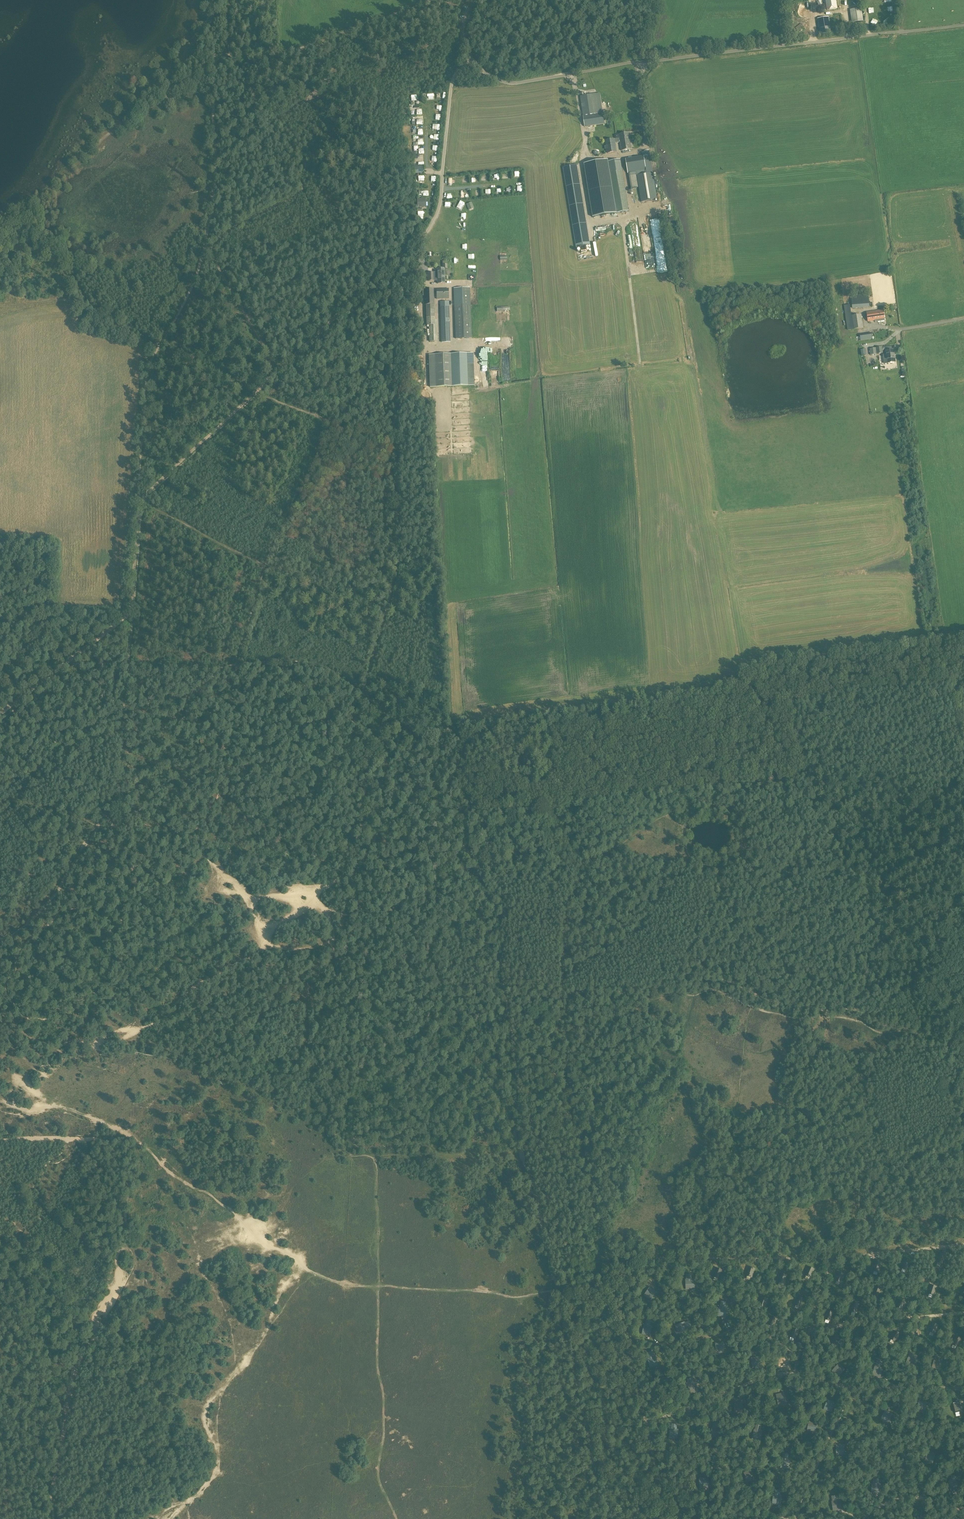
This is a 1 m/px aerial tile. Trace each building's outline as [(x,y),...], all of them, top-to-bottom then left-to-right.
[(829,9),(838,8),(836,0),(828,0),(829,9)] [(852,23),(861,22),(859,9),(850,10),(852,23)] [(820,34),(831,32),(829,17),(818,19),(820,34)] [(605,124),(603,113),(600,94),(593,95),(580,97),(584,116),(583,116),(585,127),(605,124)] [(629,133),(619,135),(619,139),(614,140),(615,143),(620,143),(621,151),(632,149),(629,133)] [(614,139),(606,141),(608,153),(616,152),(614,140),(614,139)] [(645,156),(625,160),(628,173),(629,173),(631,189),(638,188),(636,176),(637,176),(641,203),(657,200),(649,151),(644,152),(645,156)] [(584,164),(593,217),(613,214),(610,199),(614,199),(610,174),(622,172),(620,160),(608,162),(608,160),(584,164)] [(576,248),(590,246),(577,165),(563,167),(576,248)] [(628,211),(622,172),(610,174),(614,199),(610,199),(613,214),(617,213),(628,211)] [(425,198),(417,198),(417,207),(426,207),(425,198)] [(463,305),(462,288),(454,288),(456,339),(472,338),(470,305),(463,305)] [(434,321),(433,289),(422,289),(422,296),(424,296),(425,305),(426,305),(426,325),(429,325),(429,342),(438,342),(437,320),(434,321)] [(437,298),(449,297),(448,289),(436,289),(437,298)] [(852,309),(869,308),(868,294),(851,296),(852,309)] [(441,334),(450,334),(449,304),(440,304),(441,334)] [(851,316),(850,305),(844,306),(848,330),(863,328),(861,314),(851,316)] [(885,321),(883,310),(867,313),(868,322),(875,320),(876,322),(885,321)] [(882,347),(869,349),(870,355),(883,353),(883,350),(891,349),(891,346),(882,347)] [(886,354),(883,355),(884,364),(896,363),(894,350),(885,351),(886,354)] [(451,354),(429,355),(430,387),(452,386),(468,385),(474,385),(473,353),(467,353),(451,354)] [(942,1264),(946,1255),(940,1253),(937,1262),(942,1264)] [(907,1270),(910,1261),(905,1259),(902,1268),(907,1270)] [(811,1278),(815,1269),(809,1266),(805,1275),(811,1278)] [(752,1278),(755,1268),(749,1267),(746,1276),(752,1278)] [(719,1279),(723,1270),(717,1268),(713,1277),(719,1279)] [(841,1283),(844,1274),(839,1272),(836,1281),(841,1283)] [(784,1284),(787,1275),(781,1273),(778,1282),(784,1284)] [(692,1279),(692,1274),(686,1274),(686,1279),(685,1279),(686,1290),(690,1290),(690,1287),(694,1286),(694,1279),(692,1279)] [(652,1298),(656,1292),(649,1287),(643,1296),(647,1299),(649,1296),(652,1298)] [(765,1308),(768,1298),(762,1296),(758,1306),(765,1308)] [(800,1308),(805,1299),(798,1296),(795,1305),(800,1308)] [(901,1311),(904,1302),(899,1300),(896,1308),(901,1311)] [(725,1307),(726,1302),(720,1301),(720,1306),(719,1306),(718,1316),(722,1317),(722,1314),(727,1315),(728,1307),(725,1307)] [(830,1321),(833,1312),(828,1311),(825,1319),(830,1321)] [(773,1327),(778,1319),(772,1316),(767,1325),(773,1327)] [(650,1325),(651,1321),(646,1319),(645,1324),(644,1324),(642,1334),(646,1335),(647,1333),(651,1334),(652,1326),(650,1325)] [(692,1326),(689,1321),(685,1323),(684,1322),(675,1325),(676,1330),(679,1329),(680,1332),(688,1330),(687,1328),(692,1326)] [(934,1333),(938,1325),(933,1323),(930,1332),(934,1333)] [(796,1339),(799,1330),(794,1328),(789,1337),(796,1339)] [(860,1339),(863,1330),(858,1328),(855,1337),(860,1339)] [(895,1341),(900,1333),(895,1331),(891,1339),(895,1341)] [(836,1345),(840,1337),(835,1335),(831,1343),(836,1345)] [(957,1346),(961,1338),(956,1336),(952,1344),(957,1346)] [(716,1354),(720,1354),(720,1351),(724,1350),(724,1343),(715,1343),(716,1354)] [(915,1363),(918,1356),(909,1353),(906,1363),(910,1364),(911,1362),(915,1363)] [(650,1368),(654,1367),(654,1364),(657,1363),(655,1356),(647,1358),(650,1368)] [(752,1368),(757,1368),(757,1365),(760,1364),(759,1356),(751,1358),(752,1368)] [(935,1357),(933,1368),(939,1370),(941,1361),(939,1360),(940,1359),(935,1357)] [(881,1366),(882,1361),(877,1360),(875,1365),(872,1375),(877,1376),(877,1373),(881,1374),(883,1367),(881,1366)] [(840,1375),(845,1369),(839,1363),(832,1371),(835,1374),(837,1372),(840,1375)] [(694,1382),(693,1378),(687,1379),(688,1384),(687,1384),(690,1394),(694,1393),(693,1390),(697,1389),(696,1382),(694,1382)] [(778,1405),(783,1404),(782,1401),(786,1400),(784,1393),(776,1395),(778,1405)] [(833,1410),(836,1403),(827,1400),(823,1409),(828,1411),(829,1408),(833,1410)] [(926,1410),(927,1403),(919,1401),(916,1410),(921,1412),(921,1409),(926,1410)] [(739,1413),(739,1410),(743,1410),(743,1403),(734,1403),(734,1413),(739,1413)] [(890,1421),(893,1414),(885,1410),(880,1420),(884,1422),(886,1419),(890,1421)] [(816,1430),(817,1423),(809,1421),(807,1431),(812,1432),(812,1429),(816,1430)] [(718,1428),(719,1423),(713,1422),(712,1427),(710,1437),(715,1438),(715,1435),(719,1436),(720,1428),(718,1428)] [(677,1429),(677,1424),(672,1423),(671,1428),(670,1428),(669,1439),(673,1440),(673,1437),(678,1437),(679,1430),(677,1429)] [(760,1430),(761,1426),(756,1424),(755,1429),(754,1429),(752,1440),(757,1440),(757,1437),(761,1438),(763,1431),(760,1430)] [(841,1455),(841,1452),(845,1452),(845,1444),(836,1444),(836,1455),(841,1455)] [(934,1460),(936,1453),(928,1451),(925,1461),(929,1462),(930,1459),(934,1460)] [(788,1458),(789,1453),(783,1453),(782,1458),(780,1468),(785,1468),(785,1465),(789,1466),(790,1459),(788,1458)] [(746,1482),(751,1481),(750,1478),(754,1478),(752,1470),(744,1472),(746,1482)] [(956,1481),(957,1476),(951,1475),(950,1480),(949,1479),(947,1490),(951,1491),(952,1488),(956,1489),(958,1481),(956,1481)] [(700,1488),(704,1488),(704,1485),(708,1485),(708,1478),(699,1478),(700,1488)] [(878,1484),(879,1479),(873,1479),(873,1483),(872,1483),(871,1494),(876,1494),(876,1491),(880,1492),(881,1484),(878,1484)] [(780,1495),(780,1490),(775,1489),(774,1494),(773,1494),(772,1504),(777,1505),(777,1502),(781,1502),(782,1495),(780,1495)] [(838,1500),(837,1495),(831,1496),(832,1501),(831,1501),(833,1511),(838,1511),(837,1508),(841,1507),(840,1499),(838,1500)]
